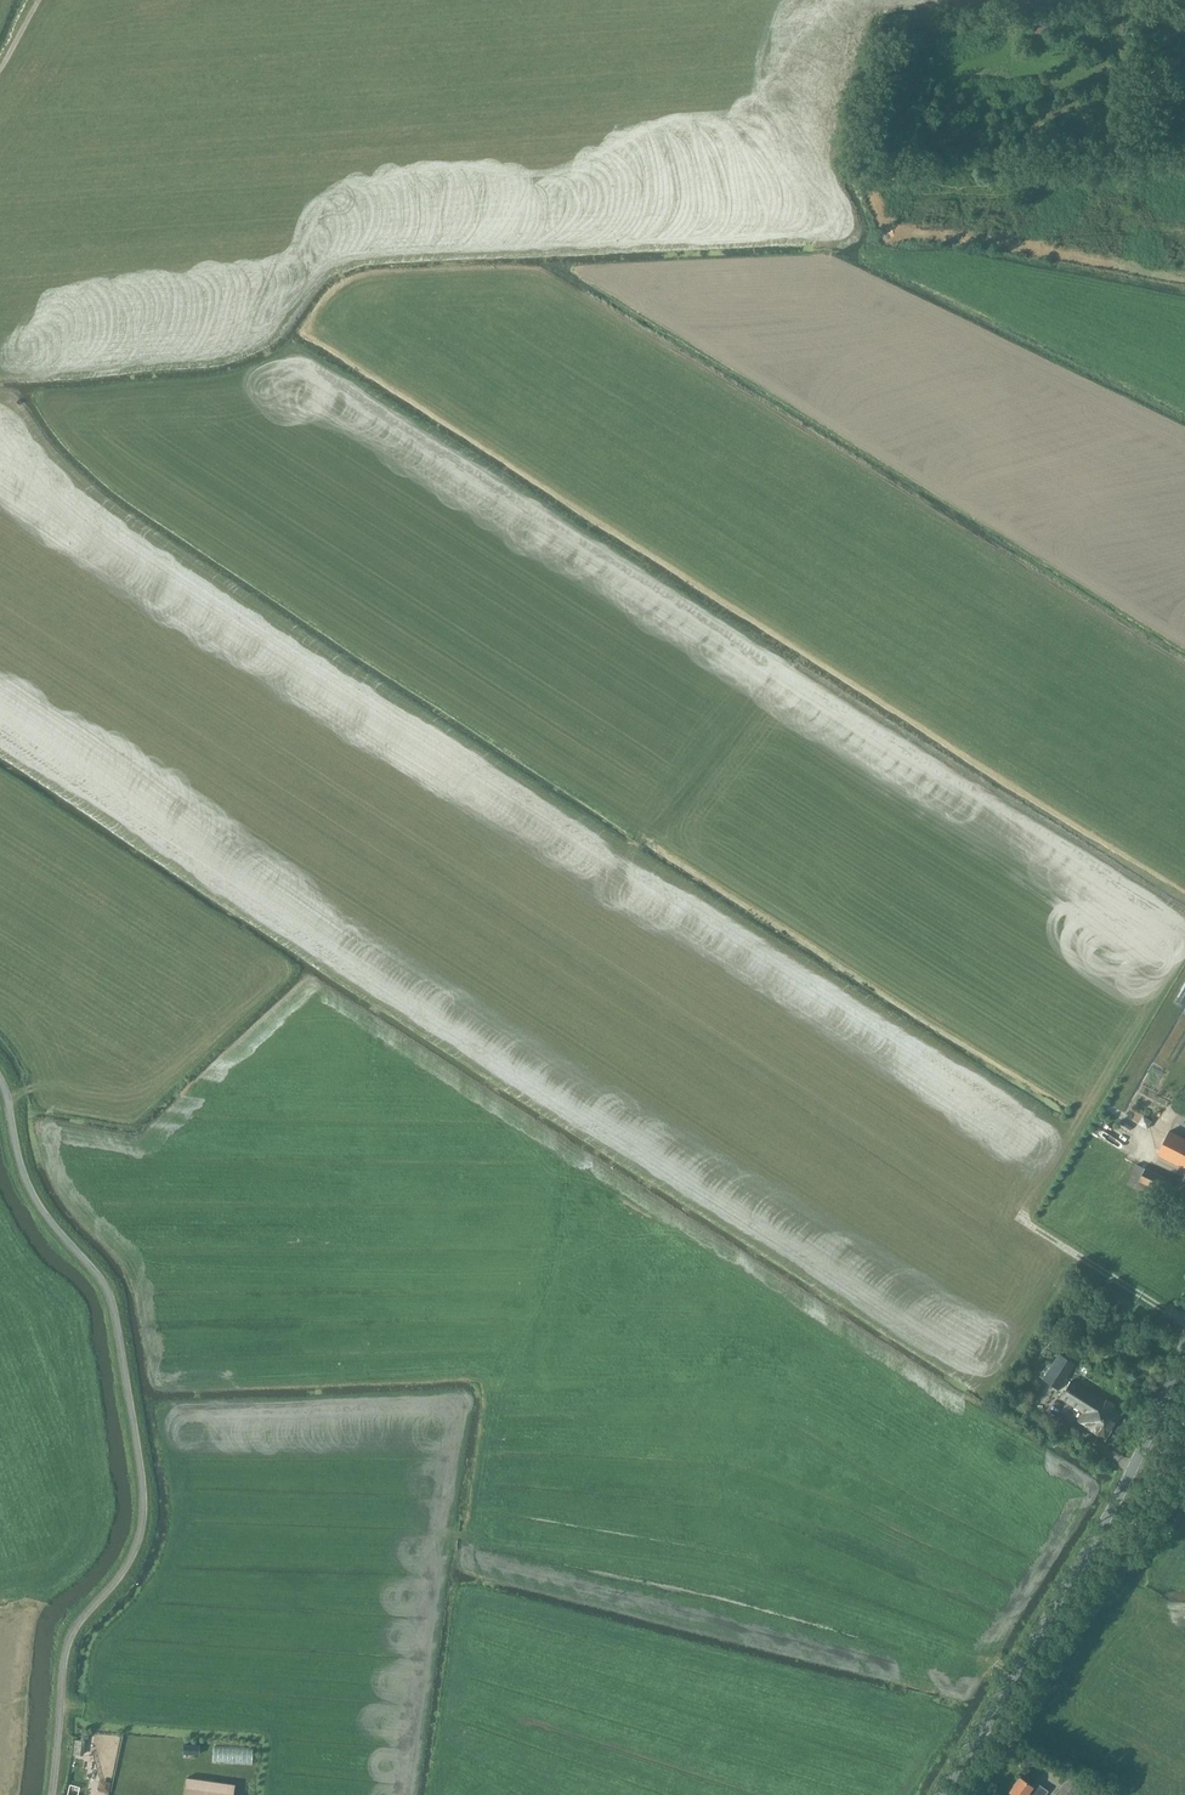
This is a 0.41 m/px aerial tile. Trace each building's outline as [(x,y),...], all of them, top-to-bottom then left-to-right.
[(1170,1130),(1158,1154),(1184,1168),(1184,1138),(1170,1130)] [(1156,1198),(1166,1178),(1137,1164),(1127,1185),(1145,1193),(1149,1195),(1156,1198)] [(1059,1389),(1075,1364),(1059,1354),(1043,1379),(1059,1389)] [(1105,1441),(1123,1413),(1114,1408),(1115,1406),(1109,1402),(1108,1404),(1095,1396),(1097,1391),(1074,1376),(1063,1393),(1086,1408),(1078,1421),(1091,1429),(1090,1430),(1093,1432),(1093,1433),(1105,1441)] [(1086,1784),(1070,1772),(1054,1794),(1077,1794),(1086,1784)] [(1048,1791),(1036,1781),(1033,1785),(1020,1776),(1009,1791),(1014,1794),(1027,1794),(1029,1792),(1033,1794),(1045,1794),(1048,1791)] [(187,1777),(184,1794),(234,1794),(235,1784),(187,1777)]
